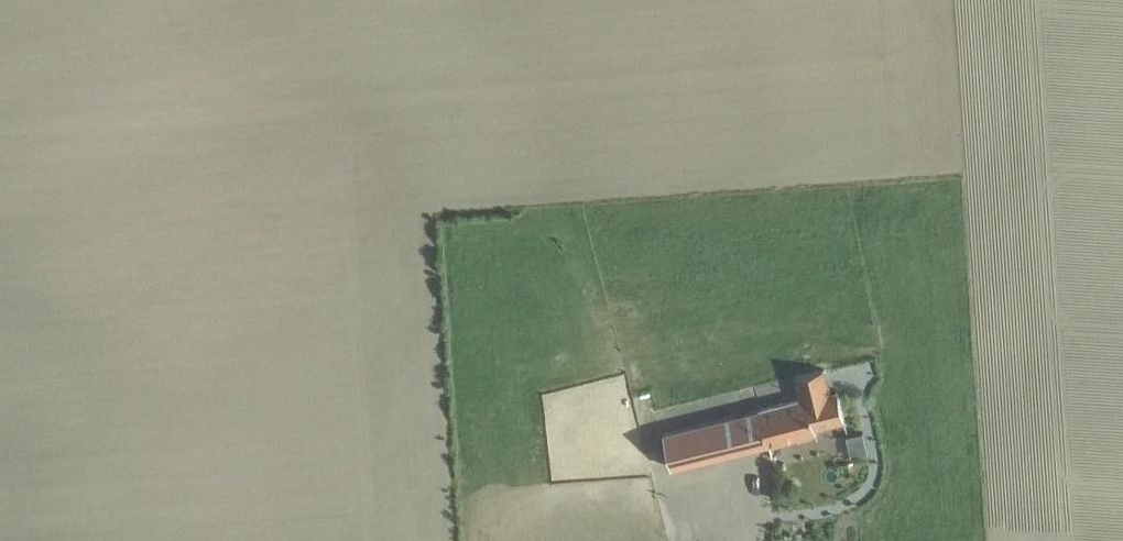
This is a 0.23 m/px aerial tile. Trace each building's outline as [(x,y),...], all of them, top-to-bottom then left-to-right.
[(801,396),(663,431),(672,465),(767,441),(768,441),(816,429),(815,425),(845,417),(837,387),(831,389),(825,365),(795,373),(801,396)]
